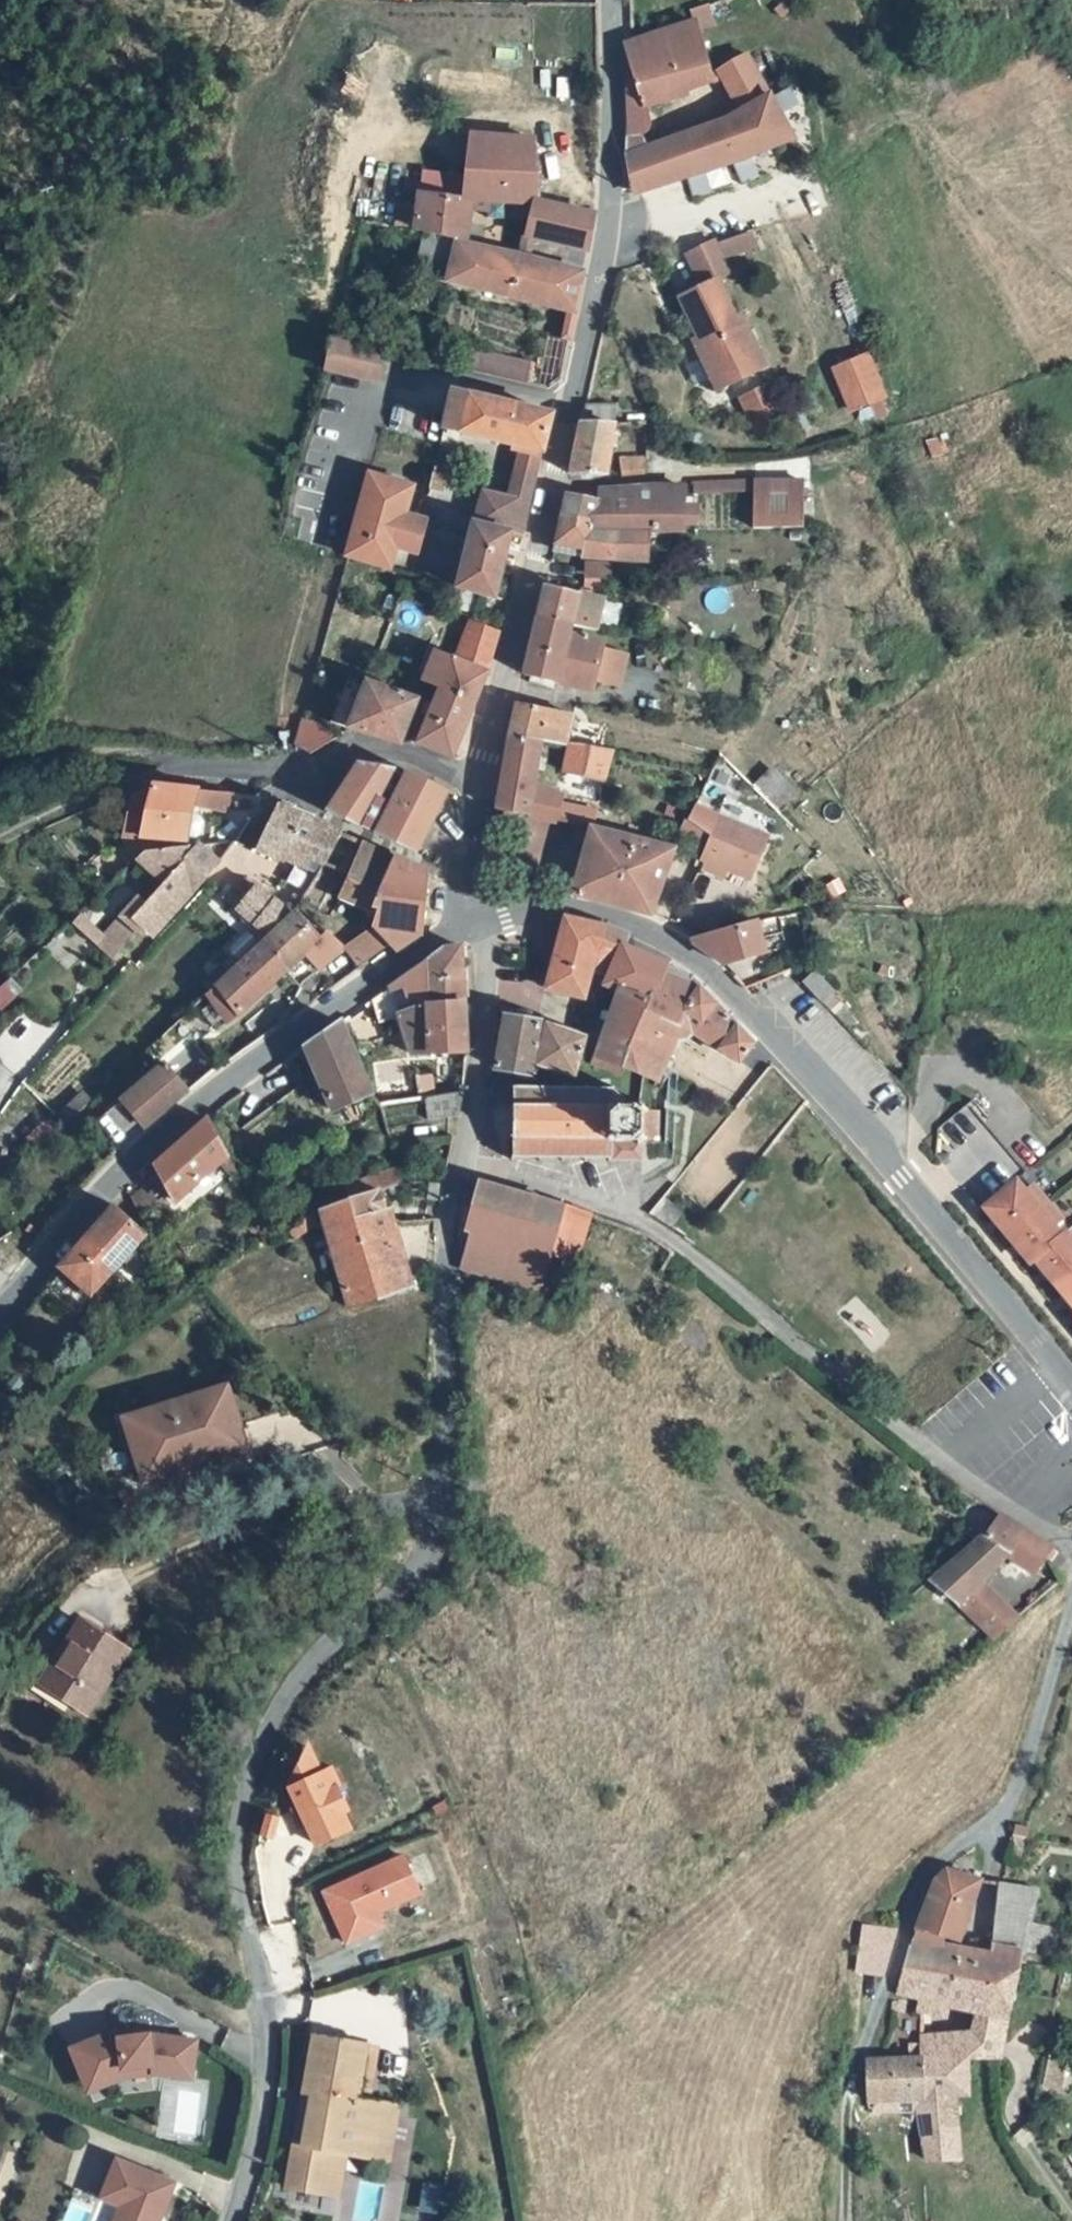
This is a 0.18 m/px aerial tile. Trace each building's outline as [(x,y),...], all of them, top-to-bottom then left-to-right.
[(709,16),(704,2),(690,8),(693,22),(709,16)] [(709,79),(693,22),(631,48),(626,50),(626,69),(633,67),(638,81),(625,86),(624,115),(709,79)] [(753,46),(744,51),(749,61),(759,56),(753,46)] [(737,113),(770,99),(749,61),(744,51),(715,64),(737,113)] [(633,67),(626,69),(625,86),(638,81),(633,67)] [(788,91),(770,99),(779,117),(797,108),(788,91)] [(631,195),(685,178),(704,173),(714,169),(732,162),(748,155),(789,137),(779,117),(770,99),(737,113),(713,124),(625,155),(631,195)] [(506,138),(468,138),(463,181),(461,202),(483,203),(501,203),(506,138)] [(506,138),(501,203),(536,204),(532,138),(506,138)] [(748,155),(732,162),(740,180),(756,173),(748,155)] [(704,173),(685,178),(690,195),(708,189),(704,173)] [(423,197),(461,202),(463,181),(425,177),(423,197)] [(419,196),(417,208),(413,234),(423,236),(463,244),(467,214),(483,214),(483,203),(461,202),(423,197),(419,196)] [(527,238),(584,252),(591,217),(536,204),(527,238)] [(401,206),(397,230),(413,234),(417,208),(401,206)] [(414,278),(571,316),(580,276),(463,247),(463,244),(423,236),(414,278)] [(679,261),(694,291),(707,284),(720,278),(706,248),(679,261)] [(724,321),(707,284),(694,291),(672,301),(698,356),(693,359),(704,381),(720,373),(726,386),(748,376),(737,350),(745,347),(731,318),(724,321)] [(371,383),(379,353),(332,341),(324,370),(371,383)] [(558,380),(560,373),(463,349),(458,369),(544,391),(558,380)] [(826,368),(843,410),(874,397),(856,355),(826,368)] [(752,435),(788,419),(771,382),(736,398),(752,435)] [(517,450),(541,455),(543,445),(550,417),(450,394),(441,434),(517,450)] [(614,409),(584,407),(568,481),(602,479),(614,409)] [(504,505),(527,512),(541,455),(517,450),(504,505)] [(618,477),(627,476),(640,475),(642,460),(617,462),(618,477)] [(409,487),(363,477),(342,557),(388,571),(393,550),(401,517),(409,487)] [(441,485),(427,481),(425,494),(438,497),(441,485)] [(752,485),(752,481),(721,481),(692,482),(692,495),(752,495),(752,485)] [(801,484),(752,485),(752,495),(753,530),(802,530),(801,484)] [(682,532),(682,525),(682,509),(683,486),(659,487),(643,488),(602,493),(602,500),(563,499),(559,516),(588,519),(587,532),(646,532),(682,532)] [(504,505),(478,498),(471,525),(510,535),(508,540),(520,543),(527,512),(504,505)] [(696,509),(682,509),(682,525),(695,525),(696,509)] [(559,516),(551,550),(550,551),(579,552),(579,557),(583,558),(646,559),(646,532),(587,532),(588,519),(559,516)] [(401,517),(393,550),(412,555),(421,522),(401,517)] [(471,525),(454,590),(492,601),(508,540),(510,535),(471,525)] [(582,563),(582,577),(606,577),(606,563),(582,563)] [(600,601),(542,588),(536,617),(569,623),(595,628),(596,622),(600,601)] [(600,601),(596,622),(614,626),(618,605),(600,601)] [(536,617),(526,659),(522,678),(529,679),(528,685),(553,690),(554,684),(591,692),(592,686),(599,652),(601,643),(566,635),(569,623),(536,617)] [(456,664),(485,675),(497,636),(468,627),(456,664)] [(599,652),(592,686),(616,691),(623,658),(599,652)] [(417,748),(450,761),(485,675),(456,664),(434,657),(423,685),(440,692),(433,709),(417,748)] [(345,732),(364,685),(346,679),(328,725),(345,732)] [(399,748),(415,703),(364,685),(345,732),(348,732),(399,748)] [(509,737),(539,742),(565,747),(570,716),(516,707),(509,737)] [(301,720),(292,749),(309,754),(334,740),(316,725),(301,720)] [(527,817),(533,783),(539,742),(509,737),(496,810),(527,817)] [(603,777),(610,754),(569,747),(564,768),(603,777)] [(414,854),(445,794),(407,774),(405,779),(391,772),(392,771),(358,765),(357,767),(325,813),(414,854)] [(551,822),(590,829),(603,777),(564,768),(558,792),(551,822)] [(533,783),(527,817),(551,822),(558,792),(533,783)] [(192,791),(151,787),(150,793),(139,837),(183,844),(185,839),(191,840),(196,837),(199,824),(195,819),(189,817),(191,809),(222,814),(224,797),(194,792),(192,791)] [(139,837),(150,793),(133,800),(123,839),(139,837)] [(252,851),(283,863),(287,853),(301,820),(304,816),(280,805),(278,810),(273,808),(252,851)] [(708,837),(700,856),(706,859),(725,868),(749,879),(768,838),(696,805),(687,822),(708,837)] [(319,867),(338,836),(301,820),(287,853),(319,867)] [(687,822),(685,820),(670,848),(673,849),(700,856),(708,837),(687,822)] [(572,896),(649,915),(658,891),(624,878),(636,841),(590,829),(572,896)] [(670,848),(636,841),(624,878),(658,891),(673,849),(670,848)] [(374,933),(389,945),(396,951),(413,940),(417,935),(418,932),(424,893),(390,892),(394,859),(367,848),(338,897),(373,912),(369,929),(374,933)] [(190,856),(184,850),(135,860),(135,863),(166,888),(148,910),(136,900),(120,920),(135,931),(139,934),(144,929),(151,935),(191,891),(216,865),(196,849),(190,856)] [(283,863),(314,874),(319,867),(287,853),(283,863)] [(390,892),(424,893),(425,873),(394,859),(390,892)] [(725,868),(706,859),(703,866),(722,875),(725,868)] [(267,937),(291,914),(249,882),(240,881),(228,887),(221,901),(267,937)] [(135,931),(120,920),(105,938),(76,914),(68,921),(114,958),(135,931)] [(266,937),(258,945),(279,968),(299,950),(314,936),(291,914),(267,937),(266,937)] [(592,926),(564,919),(558,943),(596,951),(593,960),(595,961),(592,974),(608,978),(621,949),(625,948),(625,938),(592,926)] [(782,935),(776,919),(749,926),(689,942),(720,964),(722,967),(763,954),(759,941),(782,935)] [(373,957),(389,945),(374,933),(363,947),(373,957)] [(314,936),(299,950),(319,972),(344,950),(331,938),(324,946),(314,936)] [(596,951),(558,943),(553,961),(545,991),(582,999),(590,974),(592,974),(595,961),(593,960),(596,951)] [(223,1016),(279,968),(258,945),(223,975),(213,983),(207,989),(203,993),(223,1016)] [(427,1010),(463,1003),(467,1003),(466,985),(462,985),(459,948),(446,950),(412,973),(427,1010)] [(621,949),(608,978),(605,986),(618,991),(649,1003),(663,966),(625,948),(621,949)] [(682,1028),(692,983),(692,980),(663,966),(649,1003),(645,1012),(682,1028)] [(208,979),(213,983),(223,975),(218,969),(208,979)] [(814,969),(800,982),(819,1002),(831,990),(814,969)] [(427,1010),(412,973),(388,989),(398,1017),(427,1010)] [(207,989),(213,983),(208,979),(202,984),(207,989)] [(645,1012),(623,1068),(642,1075),(657,1080),(678,1047),(692,1034),(739,1061),(751,1045),(692,983),(682,1028),(645,1012)] [(0,985),(0,1002),(8,995),(0,985)] [(398,1017),(388,989),(373,1000),(381,1021),(398,1017)] [(623,1068),(645,1012),(649,1003),(618,991),(612,1007),(609,1015),(605,1014),(598,1036),(603,1037),(593,1067),(620,1075),(623,1068)] [(412,1055),(466,1053),(463,1003),(427,1010),(398,1017),(412,1055)] [(531,1075),(541,1025),(537,1024),(504,1019),(495,1069),(531,1075)] [(373,1091),(339,1024),(302,1049),(334,1110),(373,1091)] [(538,1062),(541,1064),(572,1075),(582,1041),(546,1026),(538,1062)] [(165,1065),(188,1092),(211,1073),(186,1048),(165,1065)] [(96,1123),(120,1151),(188,1092),(165,1065),(96,1123)] [(420,1099),(426,1098),(433,1097),(429,1075),(416,1077),(420,1099)] [(646,1162),(647,1140),(652,1140),(656,1135),(657,1116),(654,1112),(646,1112),(646,1110),(624,1108),(621,1099),(615,1098),(616,1089),(611,1087),(608,1091),(590,1091),(589,1088),(586,1088),(586,1091),(566,1091),(566,1088),(562,1087),(561,1090),(543,1091),(542,1087),(538,1087),(538,1091),(519,1090),(514,1090),(515,1154),(511,1161),(514,1161),(519,1158),(538,1158),(539,1162),(542,1162),(542,1157),(561,1158),(561,1161),(565,1162),(565,1158),(586,1158),(586,1161),(589,1161),(589,1157),(609,1157),(609,1161),(646,1162)] [(428,1120),(459,1117),(464,1094),(433,1097),(426,1098),(428,1120)] [(207,1120),(158,1164),(154,1167),(171,1194),(175,1201),(218,1164),(228,1156),(207,1120)] [(231,1179),(238,1174),(228,1156),(218,1164),(231,1179)] [(401,1186),(396,1170),(347,1186),(350,1199),(356,1218),(384,1212),(379,1193),(401,1186)] [(474,1235),(465,1268),(465,1271),(542,1291),(547,1275),(541,1272),(546,1255),(553,1257),(555,1251),(571,1207),(482,1185),(467,1233),(474,1235)] [(977,1212),(1023,1268),(1028,1264),(1071,1317),(1071,1246),(1068,1249),(1059,1238),(1054,1241),(1045,1230),(1053,1223),(1026,1190),(1017,1197),(1008,1186),(977,1212)] [(430,1189),(429,1203),(439,1204),(442,1190),(430,1189)] [(132,1202),(139,1215),(155,1204),(146,1192),(132,1202)] [(666,1198),(654,1213),(673,1228),(685,1215),(666,1198)] [(409,1293),(385,1216),(384,1212),(356,1218),(350,1199),(322,1209),(342,1279),(334,1282),(336,1290),(344,1287),(351,1310),(409,1293)] [(578,1256),(594,1213),(592,1213),(571,1207),(555,1251),(578,1256)] [(112,1209),(72,1255),(59,1271),(91,1295),(145,1235),(112,1209)] [(319,1225),(316,1213),(303,1222),(307,1231),(319,1225)] [(156,1485),(171,1479),(153,1422),(236,1395),(234,1388),(135,1419),(156,1485)] [(153,1422),(171,1479),(255,1453),(236,1395),(153,1422)] [(949,1559),(930,1575),(957,1602),(979,1584),(1008,1560),(1030,1570),(1050,1549),(998,1514),(949,1559)] [(957,1602),(993,1639),(1016,1620),(979,1584),(957,1602)] [(59,1689),(99,1714),(137,1651),(93,1624),(71,1660),(75,1662),(59,1689)] [(49,1683),(59,1689),(75,1662),(71,1660),(65,1656),(49,1683)] [(336,1787),(328,1790),(320,1775),(312,1758),(304,1762),(291,1789),(299,1806),(307,1823),(317,1843),(347,1829),(339,1813),(347,1810),(336,1787)] [(328,1790),(336,1787),(328,1771),(320,1775),(328,1790)] [(307,1823),(299,1806),(292,1810),(300,1826),(307,1823)] [(280,1818),(268,1814),(261,1836),(273,1839),(280,1818)] [(401,1858),(321,1895),(344,1946),(381,1929),(374,1915),(417,1896),(401,1858)] [(941,1874),(930,1884),(909,1943),(935,1948),(939,1937),(951,1941),(974,1884),(941,1874)] [(1036,1895),(995,1886),(993,1902),(1031,1911),(1036,1895)] [(1031,1911),(993,1902),(987,1951),(1018,1959),(1031,1911)] [(876,1978),(891,1936),(857,1929),(855,1946),(852,1971),(859,1973),(876,1978)] [(935,1948),(909,1943),(901,1969),(1009,1994),(1016,1967),(1018,1959),(987,1951),(986,1959),(935,1948)] [(964,2016),(962,2045),(996,2045),(1009,1994),(901,1969),(895,1992),(919,2000),(964,2016)] [(115,2031),(70,2048),(84,2083),(121,2069),(150,2066),(151,2074),(189,2079),(195,2042),(147,2035),(117,2038),(115,2031)] [(293,2143),(286,2187),(324,2194),(331,2151),(344,2153),(388,2160),(397,2106),(366,2101),(356,2099),(365,2045),(311,2036),(302,2091),(310,2093),(302,2145),(293,2143)] [(365,2045),(356,2099),(366,2101),(375,2047),(365,2045)] [(915,2045),(912,2065),(960,2065),(990,2066),(996,2045),(962,2045),(915,2045)] [(871,2101),(913,2100),(946,2099),(961,2098),(960,2065),(912,2065),(863,2064),(864,2101),(871,2101)] [(121,2069),(84,2083),(87,2090),(123,2076),(151,2074),(150,2066),(121,2069)] [(302,2091),(293,2143),(302,2145),(310,2093),(302,2091)] [(954,2160),(946,2099),(913,2100),(914,2116),(919,2162),(954,2160)] [(914,2116),(913,2100),(871,2101),(871,2116),(914,2116)] [(331,2151),(324,2194),(337,2195),(344,2153),(331,2151)] [(170,2191),(112,2168),(97,2206),(117,2214),(114,2220),(158,2220),(170,2191)]
